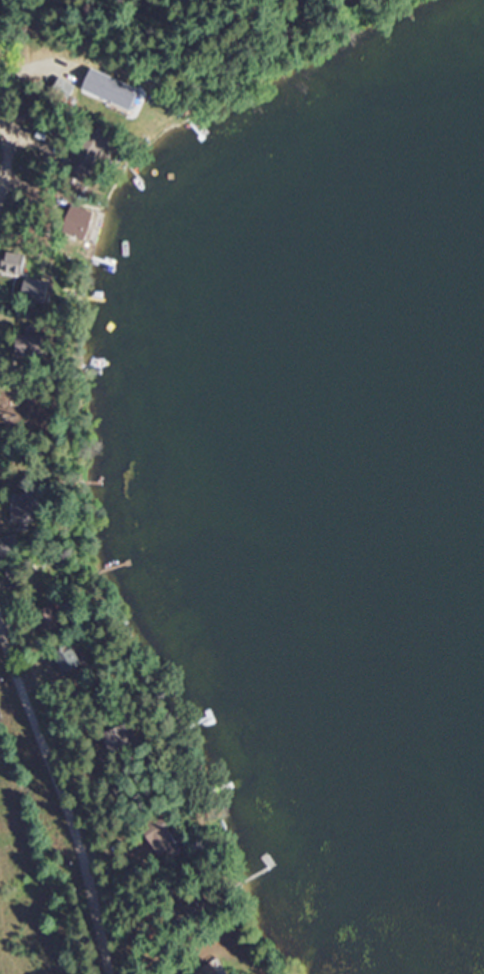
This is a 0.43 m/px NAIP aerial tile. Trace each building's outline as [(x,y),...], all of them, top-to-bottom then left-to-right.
[(142,107),(137,87),(112,93),(117,113),(142,107)] [(2,251),(0,263),(0,272),(20,275),(23,255),(2,251)] [(43,300),(47,282),(24,277),(20,295),(43,300)] [(34,351),(34,336),(15,336),(15,351),(34,351)] [(8,522),(30,522),(30,494),(8,494),(8,522)] [(56,615),(43,610),(37,624),(50,630),(56,615)] [(81,664),(67,644),(50,655),(65,676),(81,664)] [(123,730),(106,737),(112,751),(129,744),(123,730)] [(179,850),(171,824),(147,832),(155,858),(179,850)] [(216,957),(189,971),(191,973),(224,973),(216,957)]
